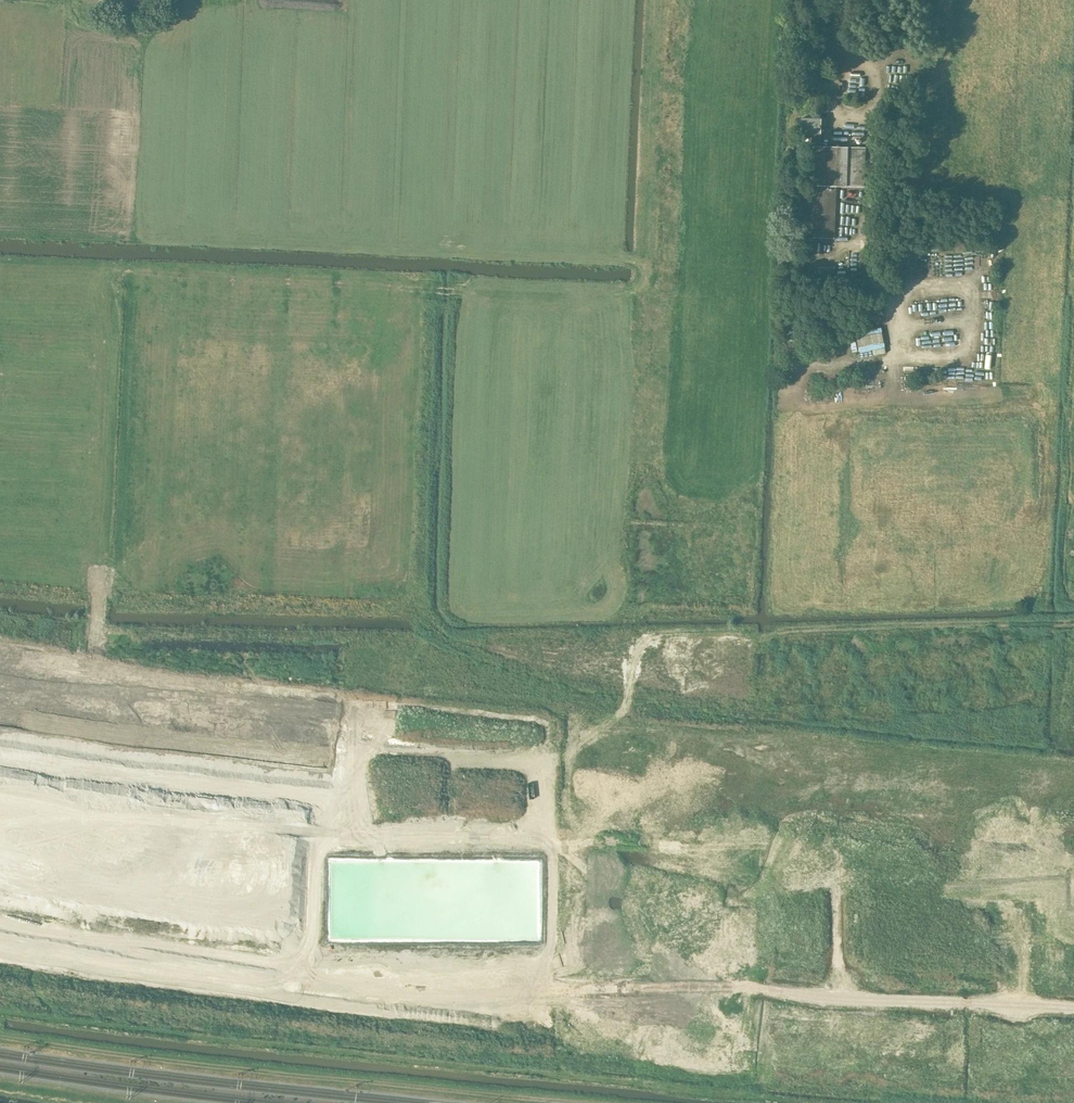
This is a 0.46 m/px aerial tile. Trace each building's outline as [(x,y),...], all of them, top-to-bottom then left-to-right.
[(821,119),(801,119),(801,133),(813,134),(812,146),(820,146),(820,134),(821,119)] [(866,148),(820,146),(812,146),(811,146),(810,185),(814,185),(812,237),(835,238),(837,186),(865,187),(866,148)] [(889,347),(886,327),(855,333),(858,353),(889,347)]
